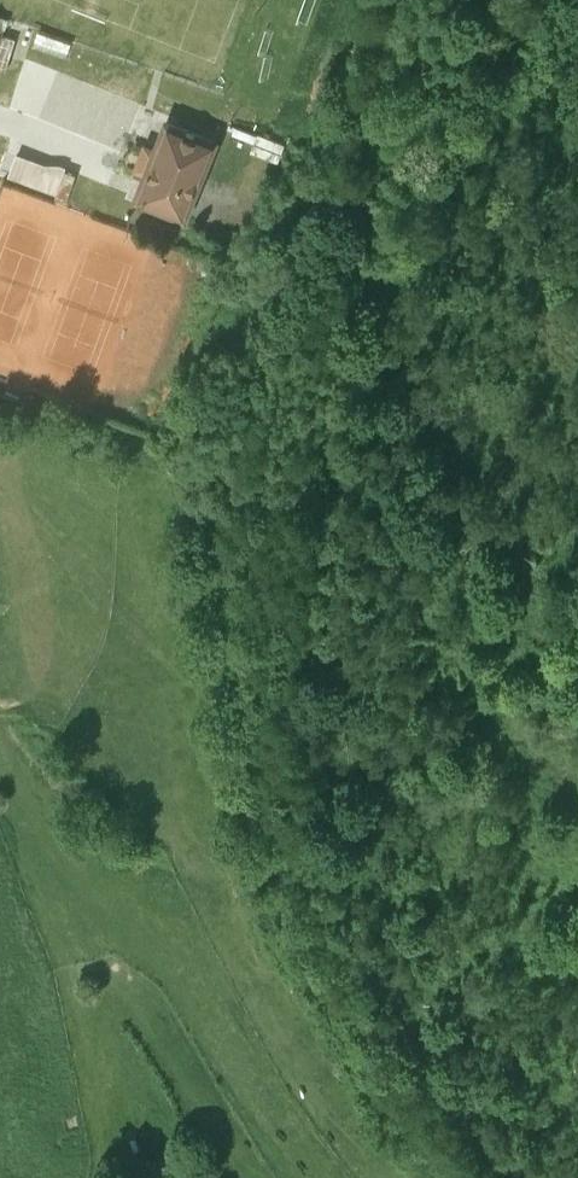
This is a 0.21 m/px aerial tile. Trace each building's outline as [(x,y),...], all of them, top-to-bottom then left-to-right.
[(6,63),(13,34),(0,31),(0,62),(6,63)] [(167,123),(137,204),(183,222),(214,140),(167,123)] [(0,157),(0,179),(39,192),(46,172),(0,157)]
